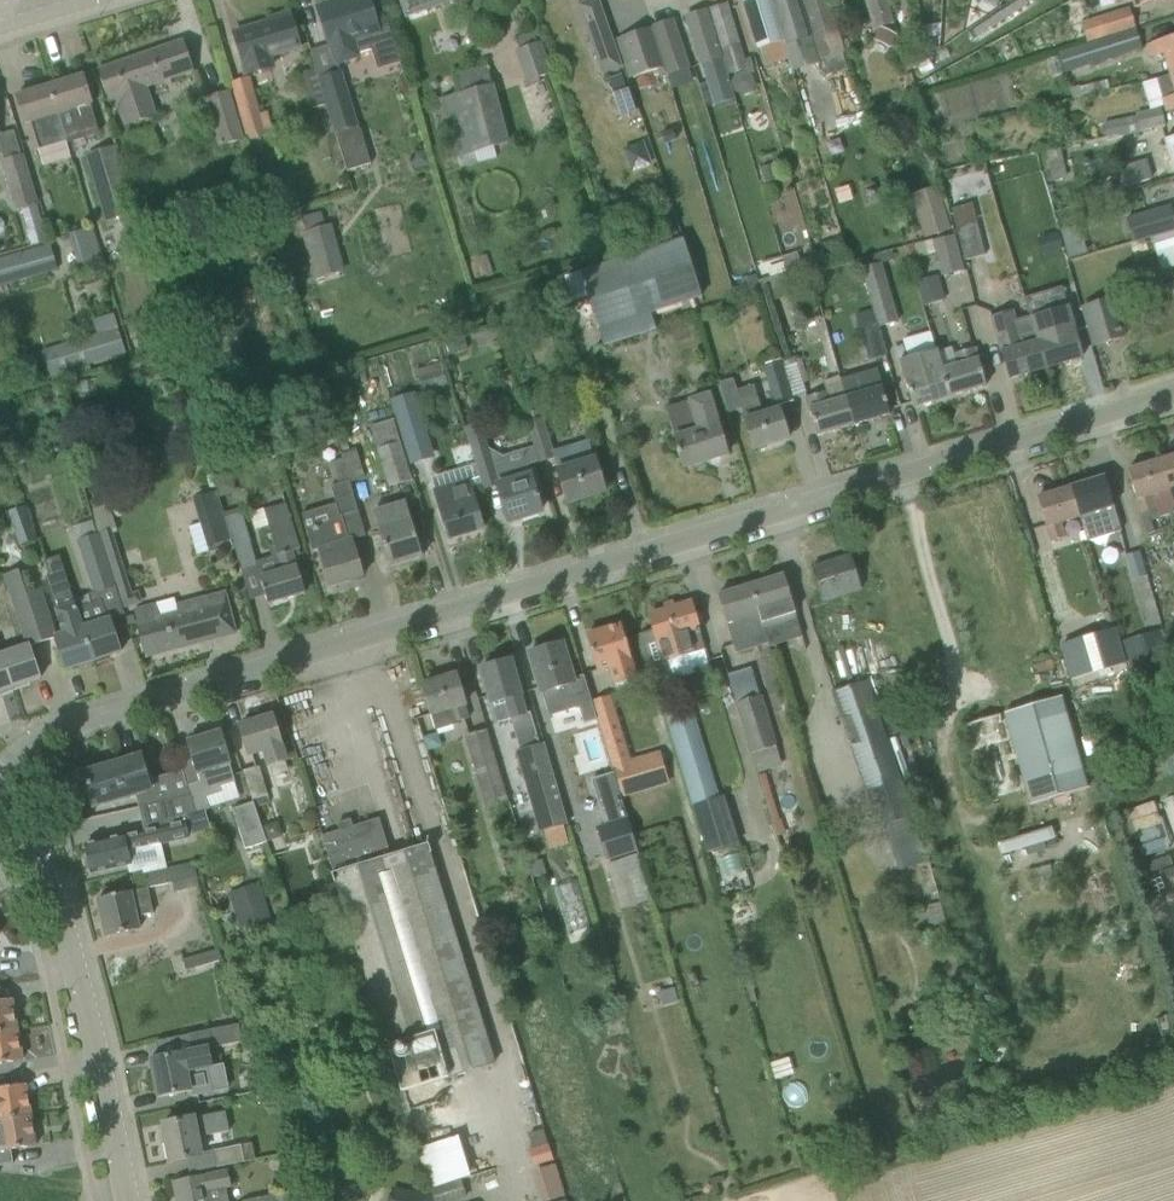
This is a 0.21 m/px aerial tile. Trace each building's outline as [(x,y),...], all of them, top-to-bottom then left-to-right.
[(318,8),(324,31),(329,45),(330,45),(336,63),(357,57),(356,54),(394,43),(389,26),(378,29),(369,0),(343,0),(318,8)] [(401,3),(406,17),(455,0),(400,0),(401,3)] [(771,0),(744,0),(758,46),(782,39),(771,0)] [(811,37),(800,0),(771,0),(782,39),(792,71),(818,63),(811,37)] [(820,60),(823,59),(828,75),(848,68),(844,54),(849,53),(833,0),(802,0),(820,60)] [(876,27),(895,22),(888,0),(867,0),(876,27)] [(981,23),(972,28),(978,37),(986,31),(1028,4),(1026,0),(1016,0),(981,23)] [(709,8),(727,68),(728,74),(745,70),(749,72),(754,72),(750,57),(745,58),(729,3),(709,8)] [(707,8),(685,15),(700,64),(702,64),(705,74),(715,105),(735,99),(725,68),(707,8)] [(1131,8),(1082,23),(1088,41),(1136,26),(1131,8)] [(247,74),(267,68),(274,66),(271,56),(299,47),(289,12),(268,19),(269,22),(235,33),(247,74)] [(604,15),(586,22),(604,74),(622,67),(612,40),(604,15)] [(652,25),(652,27),(665,67),(668,76),(691,69),(675,18),(652,25)] [(665,67),(652,27),(616,39),(629,79),(665,67)] [(1060,55),(1066,72),(1143,47),(1137,30),(1060,55)] [(1173,73),(1173,36),(1146,44),(1150,57),(1163,53),(1169,74),(1173,73)] [(126,126),(146,119),(158,115),(148,87),(194,71),(184,40),(97,70),(108,100),(116,98),(126,126)] [(516,46),(523,78),(549,72),(542,40),(516,46)] [(509,143),(487,65),(455,75),(460,92),(439,98),(456,157),(475,152),(479,163),(497,158),(494,147),(509,143)] [(315,67),(300,72),(311,109),(327,104),(319,79),(315,67)] [(343,71),(319,79),(327,104),(348,171),(372,164),(343,71)] [(1156,79),(1162,99),(1166,112),(1173,109),(1173,73),(1169,74),(1169,75),(1156,79)] [(82,75),(50,85),(58,113),(63,129),(66,141),(100,131),(96,119),(90,98),(82,75)] [(50,85),(16,96),(23,119),(30,139),(34,151),(37,150),(66,141),(63,129),(58,113),(50,85)] [(207,98),(221,146),(244,139),(229,91),(207,98)] [(1165,125),(1161,107),(1136,113),(1137,116),(1104,123),(1104,126),(1102,127),(1102,131),(1095,132),(1096,139),(1165,125)] [(1164,141),(1173,175),(1173,138),(1164,141)] [(114,147),(86,155),(108,228),(136,219),(114,147)] [(1046,171),(1065,167),(1061,147),(1042,151),(1046,171)] [(4,161),(18,209),(22,208),(29,229),(27,229),(32,245),(48,240),(23,155),(4,161)] [(1147,164),(1120,173),(1124,186),(1151,178),(1147,164)] [(868,203),(884,198),(880,184),(864,189),(868,203)] [(925,238),(952,230),(938,185),(911,193),(925,238)] [(986,255),(973,203),(952,208),(965,260),(986,255)] [(1126,216),(1134,241),(1153,235),(1173,229),(1173,210),(1172,203),(1126,216)] [(303,232),(315,279),(345,272),(332,224),(326,225),(323,212),(303,217),(306,231),(303,232)] [(101,257),(93,226),(69,233),(78,263),(101,257)] [(1153,235),(1155,242),(1158,252),(1173,247),(1173,229),(1153,235)] [(1058,231),(1042,236),(1048,253),(1064,248),(1058,231)] [(964,270),(956,236),(935,241),(943,275),(964,270)] [(683,238),(580,271),(603,345),(657,329),(651,312),(701,297),(683,238)] [(932,239),(924,241),(928,255),(936,253),(932,239)] [(916,244),(907,246),(913,267),(920,265),(921,265),(919,257),(916,244)] [(57,268),(51,245),(0,260),(0,285),(57,268)] [(790,281),(820,272),(815,256),(801,260),(798,251),(783,256),(790,281)] [(895,251),(894,263),(905,263),(905,251),(895,251)] [(898,322),(881,262),(863,267),(880,327),(898,322)] [(939,276),(917,282),(921,297),(943,291),(939,276)] [(1126,337),(1115,297),(1084,305),(1094,345),(1126,337)] [(998,341),(1002,355),(1009,378),(1046,368),(1038,342),(1033,323),(1031,316),(1016,320),(1014,309),(991,316),(998,341)] [(98,333),(43,350),(51,376),(91,364),(91,363),(126,352),(115,314),(94,320),(98,333)] [(1066,314),(1033,323),(1038,342),(1046,368),(1082,357),(1075,334),(1071,320),(1068,321),(1066,314)] [(550,317),(542,330),(555,338),(563,325),(550,317)] [(876,318),(858,323),(868,359),(886,354),(876,318)] [(954,352),(938,357),(950,396),(986,385),(975,348),(955,354),(954,352)] [(913,407),(950,396),(938,357),(936,349),(899,360),(913,407)] [(794,399),(793,397),(784,367),(782,359),(765,364),(776,404),(794,399)] [(423,390),(448,382),(441,362),(416,370),(423,390)] [(797,363),(784,367),(793,397),(806,393),(797,363)] [(877,369),(841,380),(843,387),(846,398),(854,424),(890,413),(883,390),(879,376),(877,369)] [(826,391),(806,397),(810,412),(817,435),(854,424),(846,398),(843,387),(841,380),(840,378),(823,383),(826,391)] [(763,414),(757,395),(754,385),(738,390),(747,419),(745,419),(754,449),(789,438),(780,409),(763,414)] [(415,391),(391,399),(404,439),(412,464),(423,460),(416,438),(428,434),(415,391)] [(694,415),(671,422),(675,437),(677,444),(684,467),(727,454),(720,431),(709,394),(690,400),(694,415)] [(524,414),(534,446),(539,461),(555,456),(559,470),(558,470),(568,503),(604,492),(589,440),(553,451),(540,409),(524,414)] [(371,423),(374,444),(392,441),(388,420),(371,423)] [(480,423),(465,427),(466,433),(476,464),(482,483),(482,484),(497,480),(502,478),(503,484),(497,486),(501,498),(508,521),(541,511),(537,498),(540,497),(538,493),(536,494),(534,488),(527,465),(539,461),(534,446),(503,456),(491,460),(488,449),(482,429),(480,423)] [(400,441),(378,448),(390,487),(412,480),(400,441)] [(1161,459),(1173,500),(1173,455),(1161,459)] [(1128,470),(1135,493),(1137,499),(1138,499),(1142,514),(1149,537),(1165,532),(1160,516),(1173,512),(1173,500),(1161,459),(1128,470)] [(335,503),(301,514),(306,529),(312,551),(319,549),(330,586),(363,576),(356,553),(352,539),(345,515),(358,511),(350,482),(343,461),(333,464),(339,484),(330,486),(335,503)] [(483,528),(476,505),(470,487),(482,483),(476,464),(437,476),(433,484),(449,539),(483,528)] [(1105,477),(1071,487),(1080,516),(1088,541),(1121,531),(1112,500),(1105,477)] [(1060,522),(1080,516),(1071,487),(1037,497),(1046,527),(1047,527),(1051,541),(1065,537),(1060,522)] [(206,547),(232,539),(226,516),(217,491),(192,500),(206,547)] [(406,503),(386,508),(374,512),(379,529),(390,566),(422,557),(406,503)] [(230,515),(226,516),(232,539),(242,571),(257,566),(260,577),(260,578),(268,604),(305,593),(292,551),(299,548),(286,504),(264,511),(275,546),(269,547),(272,557),(257,561),(243,512),(241,513),(239,508),(228,511),(230,515)] [(36,540),(24,505),(8,511),(20,546),(36,540)] [(117,584),(123,608),(134,605),(111,529),(100,533),(117,584)] [(93,592),(117,584),(100,533),(77,540),(93,592)] [(850,555),(813,566),(823,602),(861,590),(850,555)] [(54,637),(58,647),(65,670),(77,666),(77,665),(93,660),(76,608),(70,592),(59,556),(45,560),(49,573),(46,578),(56,610),(64,633),(57,636),(54,637)] [(19,569),(2,575),(26,646),(29,645),(29,647),(42,642),(32,612),(27,594),(19,569)] [(784,575),(751,585),(760,613),(764,629),(797,619),(792,604),(793,603),(791,598),(784,575)] [(751,585),(718,595),(725,618),(727,624),(728,623),(732,639),(737,653),(751,648),(747,634),(764,629),(760,613),(751,585)] [(41,589),(27,594),(32,612),(47,607),(41,589)] [(234,631),(227,608),(223,597),(179,610),(175,597),(134,608),(138,622),(135,622),(145,658),(147,657),(146,656),(195,642),(196,642),(197,642),(196,637),(231,626),(232,631),(234,631)] [(103,599),(76,608),(93,660),(108,654),(109,656),(120,652),(103,599)] [(653,630),(639,634),(655,687),(671,683),(664,661),(705,649),(699,629),(698,626),(691,603),(649,616),(653,630)] [(621,624),(587,635),(594,658),(598,671),(609,667),(614,684),(623,681),(636,677),(631,661),(632,660),(628,648),(621,624)] [(1116,628),(1061,645),(1071,680),(1126,664),(1116,628)] [(1130,673),(1162,666),(1154,631),(1122,638),(1130,673)] [(542,693),(549,716),(579,707),(584,723),(597,719),(584,675),(573,678),(562,642),(530,652),(542,693)] [(906,643),(884,653),(892,672),(915,662),(906,643)] [(1,654),(12,686),(28,681),(28,682),(40,678),(29,647),(29,645),(26,646),(1,654)] [(12,686),(1,654),(0,651),(0,690),(12,686)] [(510,660),(481,668),(488,691),(497,723),(526,714),(520,695),(524,694),(519,676),(515,677),(510,660)] [(456,675),(422,685),(431,714),(435,728),(453,723),(469,718),(464,704),(465,704),(456,675)] [(834,691),(881,827),(913,816),(884,732),(883,732),(866,681),(834,691)] [(738,703),(753,753),(777,746),(762,695),(738,703)] [(599,699),(593,701),(615,773),(621,795),(667,781),(659,754),(629,764),(609,696),(605,697),(599,699)] [(1061,696),(1005,713),(1031,805),(1088,789),(1061,696)] [(725,795),(719,797),(690,705),(665,713),(694,805),(709,853),(739,844),(725,795)] [(240,726),(248,754),(265,749),(269,765),(285,760),(281,746),(282,745),(282,743),(280,743),(272,716),(240,726)] [(466,736),(487,807),(510,801),(488,729),(466,736)] [(188,742),(200,780),(186,784),(189,794),(190,796),(195,813),(204,811),(209,809),(205,797),(221,792),(220,787),(236,782),(226,755),(220,732),(218,733),(190,742),(188,742)] [(539,744),(515,751),(539,833),(564,825),(567,824),(544,742),(539,744)] [(93,806),(116,799),(150,789),(140,756),(105,767),(103,762),(77,770),(83,791),(88,789),(93,806)] [(244,770),(252,798),(268,793),(260,765),(244,770)] [(182,769),(165,774),(172,800),(190,796),(189,794),(186,784),(182,769)] [(615,773),(592,780),(606,825),(596,827),(607,861),(639,852),(621,795),(615,773)] [(254,802),(232,809),(245,849),(266,842),(254,802)] [(322,835),(341,896),(343,905),(402,1092),(495,1063),(427,846),(391,857),(379,818),(322,835)] [(156,828),(112,838),(85,844),(88,855),(85,859),(87,868),(91,870),(92,873),(129,864),(131,872),(147,869),(142,849),(189,838),(185,823),(181,824),(156,828)] [(623,859),(607,864),(621,910),(638,904),(652,899),(638,854),(623,859)] [(176,891),(200,886),(195,863),(145,873),(148,887),(174,882),(176,891)] [(227,893),(241,932),(272,922),(258,882),(227,893)] [(106,936),(129,931),(139,929),(136,916),(153,913),(148,888),(98,898),(106,936)] [(341,896),(323,901),(326,910),(343,905),(341,896)] [(187,969),(223,958),(220,950),(184,961),(187,969)] [(674,989),(661,993),(664,1005),(677,1001),(674,989)] [(17,1029),(12,999),(8,999),(0,1001),(0,1032),(17,1029)] [(242,1041),(239,1025),(215,1029),(189,1034),(190,1041),(192,1051),(150,1059),(157,1097),(175,1093),(191,1090),(192,1096),(214,1092),(209,1067),(212,1067),(208,1049),(218,1047),(242,1041)] [(22,1060),(17,1029),(0,1032),(0,1064),(22,1060)] [(988,1063),(976,1066),(981,1081),(992,1078),(988,1063)] [(31,1115),(26,1084),(0,1088),(0,1120),(31,1115)] [(193,1117),(163,1123),(170,1161),(201,1155),(197,1138),(230,1131),(226,1111),(193,1118),(193,1117)] [(0,1120),(0,1165),(13,1163),(11,1150),(36,1146),(31,1115),(0,1120)] [(544,1129),(528,1134),(533,1148),(548,1143),(544,1129)] [(430,1184),(465,1177),(457,1136),(422,1143),(430,1184)] [(533,1148),(530,1149),(535,1164),(554,1158),(549,1143),(548,1143),(533,1148)] [(240,1144),(213,1150),(216,1167),(243,1161),(240,1144)] [(537,1167),(543,1200),(562,1197),(556,1163),(537,1167)] [(227,1188),(232,1187),(229,1171),(209,1175),(174,1182),(177,1200),(229,1200),(227,1188)] [(431,1189),(435,1200),(457,1200),(467,1198),(461,1179),(431,1189)] [(296,1190),(260,1197),(261,1200),(298,1200),(296,1190)]
